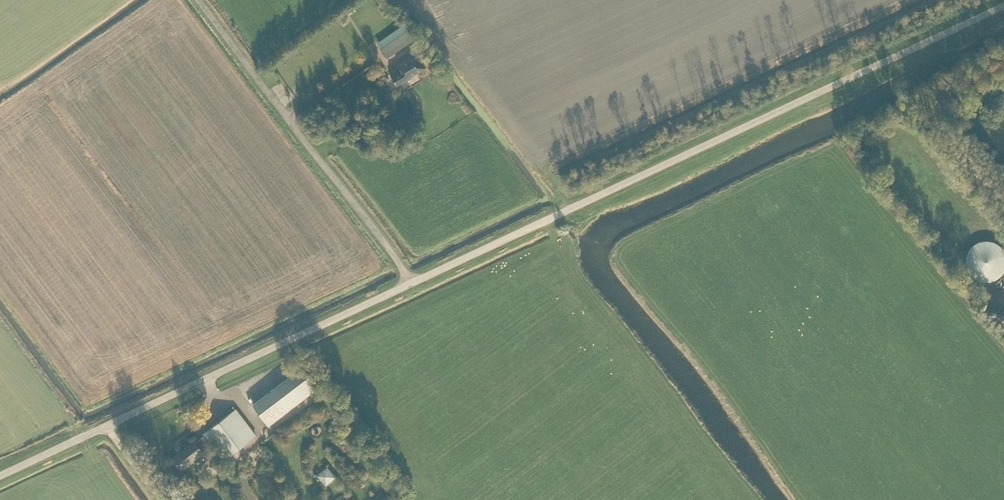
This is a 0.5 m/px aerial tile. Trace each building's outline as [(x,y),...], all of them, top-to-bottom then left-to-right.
[(347,18),(344,12),(336,18),(340,23),(347,18)] [(386,57),(412,39),(406,30),(380,48),(386,57)] [(400,67),(389,73),(397,86),(423,70),(427,68),(431,74),(440,69),(431,54),(430,52),(429,52),(421,57),(421,58),(420,59),(418,56),(417,54),(399,65),(400,67)] [(1003,248),(1002,247),(1000,246),(999,244),(997,243),(996,243),(995,242),(993,241),(992,241),(990,240),(988,240),(986,240),(985,240),(982,240),(981,240),(980,241),(978,241),(977,242),(975,243),(974,244),(972,245),(971,246),(970,247),(969,249),(968,250),(967,252),(967,253),(966,255),(966,256),(965,258),(965,260),(965,262),(966,263),(966,265),(966,267),(967,268),(967,269),(968,271),(969,272),(970,273),(971,275),(973,276),(975,277),(976,278),(977,278),(979,279),(981,280),(983,280),(986,280),(988,280),(989,280),(991,279),(993,279),(995,278),(996,277),(998,275),(999,275),(1000,274),(1002,272),(1003,270),(1003,268),(1003,251),(1003,250),(1003,248)] [(318,388),(302,367),(253,404),(269,425),(318,388)] [(224,460),(256,436),(236,409),(204,433),(206,436),(196,443),(194,441),(172,457),(181,470),(203,454),(203,452),(213,445),(224,460)] [(327,466),(316,475),(325,486),(336,477),(327,466)]
